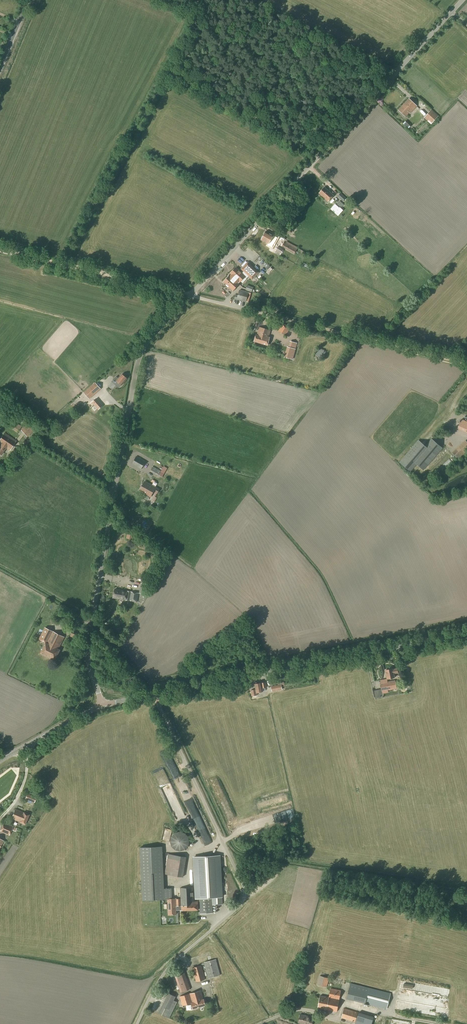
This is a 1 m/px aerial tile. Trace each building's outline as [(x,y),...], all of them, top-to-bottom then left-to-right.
[(410,114),(417,106),(409,98),(398,110),(405,117),(409,113),(410,114)] [(431,125),(438,116),(431,110),(424,118),(431,125)] [(324,187),(319,193),(325,198),(324,198),(323,200),(326,203),(328,202),(330,200),(332,198),(333,196),(334,195),(325,187),(324,187)] [(346,203),(349,200),(346,198),(341,193),(337,197),(343,202),(344,201),(346,203)] [(339,201),(335,205),(339,209),(344,205),(339,201)] [(335,206),(330,211),(337,218),(342,212),(340,210),(339,210),(335,206)] [(273,236),(266,231),(265,232),(264,232),(264,234),(262,237),(261,238),(261,239),(261,240),(268,244),(268,245),(271,247),(273,244),(276,246),(277,245),(273,242),(274,242),(271,240),(272,239),(274,241),(276,238),(273,236)] [(298,248),(287,242),(286,243),(284,242),(282,247),(295,254),(298,248)] [(280,256),(283,250),(278,247),(274,253),(280,256)] [(252,279),(258,272),(247,262),(241,269),(243,270),(241,273),(235,268),(231,273),(232,274),(230,276),(229,276),(224,282),(229,287),(233,291),(239,284),(238,283),(239,281),(240,281),(244,276),(246,278),(249,276),(252,279)] [(249,298),(251,293),(249,292),(239,290),(238,295),(235,295),(234,299),(246,302),(247,297),(249,298)] [(286,335),(289,329),(282,324),(277,331),(286,335)] [(254,342),(258,343),(267,346),(270,337),(268,337),(270,330),(259,327),(257,335),(256,335),(254,342)] [(287,346),(284,357),(293,360),(296,349),(287,346)] [(321,358),(324,351),(318,349),(316,355),(321,358)] [(127,379),(122,374),(118,378),(116,376),(111,382),(115,386),(117,387),(118,387),(119,387),(120,386),(121,385),(121,386),(127,379)] [(89,399),(100,390),(101,389),(95,383),(90,386),(83,392),(89,399)] [(96,398),(92,402),(98,410),(103,405),(96,398)] [(461,419),(457,429),(466,433),(466,422),(461,419)] [(18,433),(22,427),(15,422),(13,421),(9,427),(18,433)] [(27,437),(35,429),(29,421),(20,429),(27,437)] [(16,441),(4,433),(0,439),(0,455),(1,455),(6,448),(9,450),(16,441)] [(414,462),(427,448),(425,446),(418,440),(400,462),(410,471),(416,464),(414,462)] [(452,452),(459,460),(466,453),(466,442),(465,440),(452,452)] [(141,469),(145,461),(136,456),(132,464),(141,469)] [(445,462),(436,468),(439,472),(448,466),(445,462)] [(162,471),(153,466),(150,471),(159,476),(162,478),(165,472),(162,471)] [(157,493),(159,490),(156,487),(145,481),(139,491),(150,497),(154,491),(157,493)] [(146,595),(148,584),(141,583),(139,593),(146,595)] [(127,592),(115,589),(113,598),(126,600),(138,603),(139,593),(127,591),(127,592)] [(55,660),(60,650),(58,649),(65,637),(53,631),(45,627),(39,639),(46,643),(41,653),(55,660)] [(80,642),(84,631),(74,627),(70,638),(80,642)] [(392,669),(392,668),(391,667),(389,668),(388,668),(389,670),(385,670),(387,679),(394,678),(394,674),(398,673),(397,668),(393,669),(392,669)] [(388,692),(387,690),(397,689),(395,680),(380,683),(382,691),(383,693),(388,692)] [(256,689),(251,690),(252,696),(257,695),(257,693),(263,692),(263,691),(265,691),(265,688),(266,688),(265,682),(261,683),(255,684),(256,689)] [(34,803),(36,797),(27,794),(25,799),(34,803)] [(25,824),(29,815),(15,809),(11,819),(13,820),(13,819),(19,822),(25,824)] [(0,831),(0,832),(9,836),(12,830),(15,832),(17,828),(4,823),(0,831)] [(163,845),(140,846),(142,900),(168,899),(172,898),(172,888),(165,888),(163,845)] [(221,854),(193,856),(196,898),(200,898),(201,914),(213,913),(212,905),(223,904),(222,897),(223,897),(221,854)] [(168,899),(169,915),(176,914),(176,910),(177,910),(181,910),(199,910),(198,901),(194,901),(193,887),(180,887),(181,898),(172,898),(168,899)] [(208,978),(220,975),(216,959),(204,962),(208,978)] [(196,982),(205,979),(201,965),(192,968),(195,979),(196,982)] [(180,993),(190,989),(184,970),(174,973),(180,993)] [(327,987),(329,978),(320,976),(317,984),(327,987)] [(350,983),(346,999),(351,1000),(355,984),(350,983)] [(362,986),(358,1002),(385,1009),(389,993),(362,986)] [(337,1012),(341,990),(331,988),(329,997),(320,996),(318,1008),(326,1009),(326,1010),(337,1012)] [(182,1006),(191,1003),(193,1009),(206,1005),(204,999),(203,999),(201,990),(179,996),(182,1006)] [(169,1018),(177,1002),(174,1000),(176,996),(168,993),(158,1013),(169,1018)] [(344,1008),(341,1018),(355,1022),(358,1012),(344,1008)] [(298,1022),(305,1023),(312,1023),(313,1019),(310,1019),(310,1017),(300,1014),(298,1022)]
